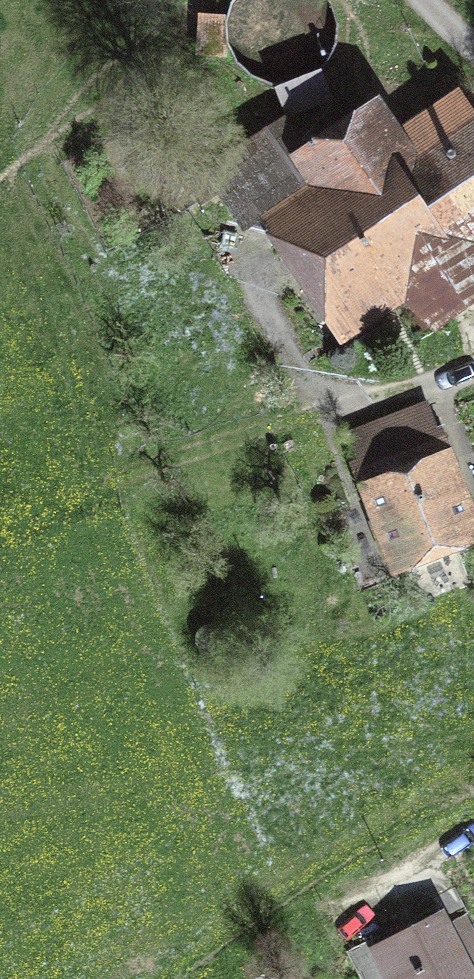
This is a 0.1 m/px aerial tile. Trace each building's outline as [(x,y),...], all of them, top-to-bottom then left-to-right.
[(288,126),(216,173),(260,240),(286,223),(344,314),(410,270),(440,320),(473,299),(473,267),(456,238),(473,226),(473,112),(466,99),(399,142),(375,104),(306,147),(288,126)] [(399,559),(470,533),(423,410),(351,437),(399,559)] [(435,908),(347,953),(360,978),(470,978),(471,978),(435,908)]
